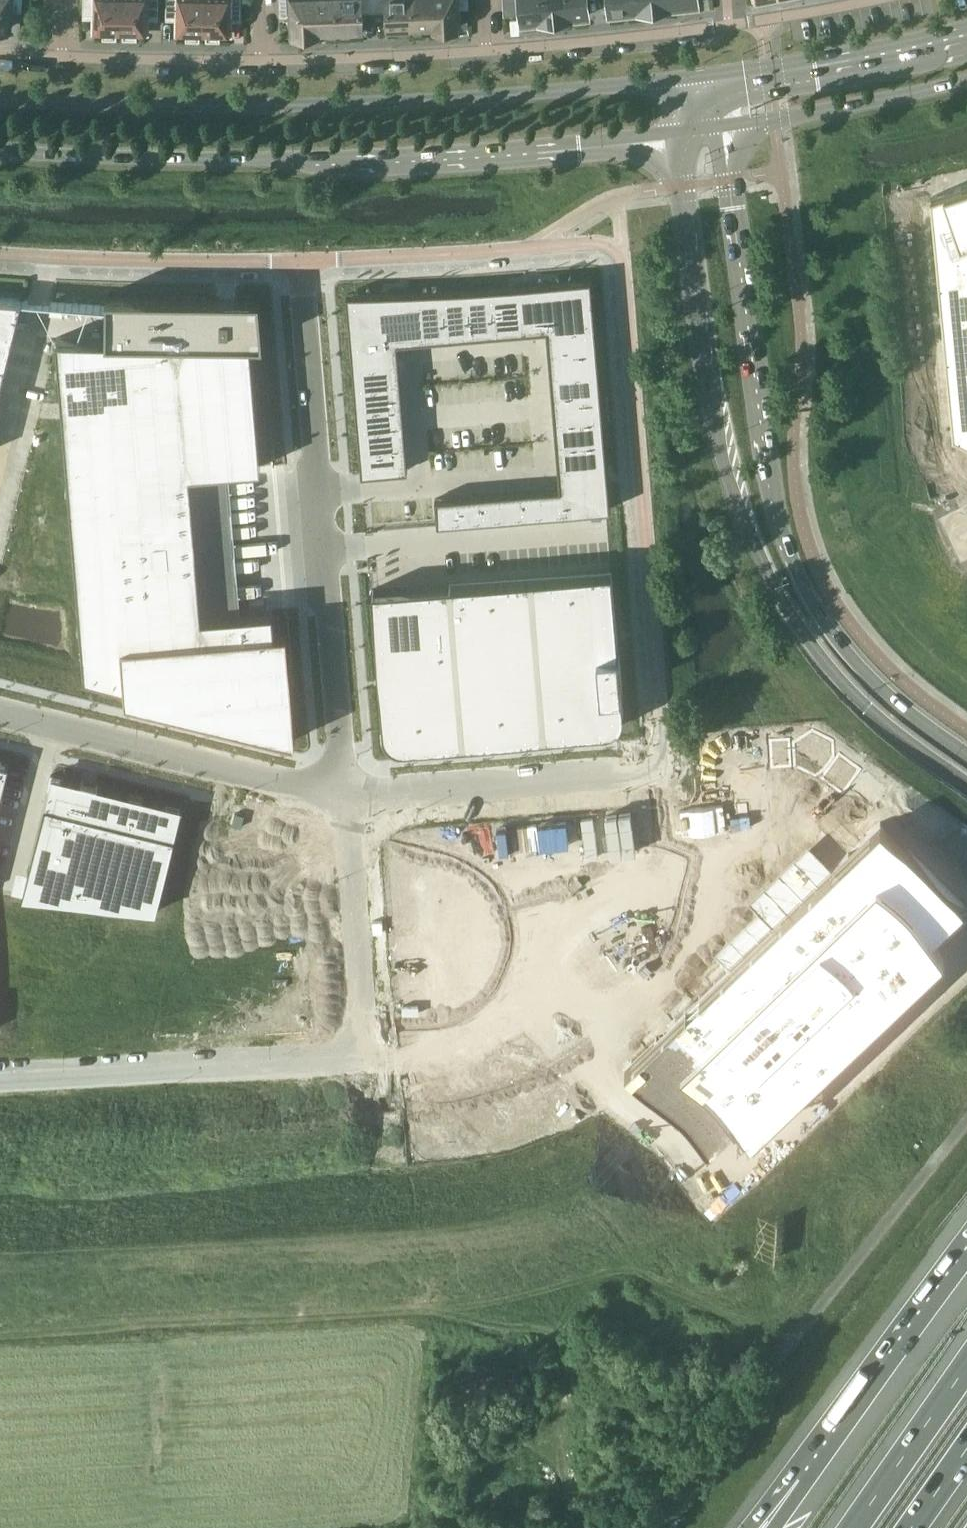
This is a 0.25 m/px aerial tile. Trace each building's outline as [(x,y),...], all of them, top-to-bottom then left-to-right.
[(8,29),(10,10),(22,11),(23,0),(0,0),(0,28),(8,29)] [(83,14),(95,14),(95,32),(103,32),(103,35),(117,35),(117,33),(120,33),(121,0),(83,0),(83,14)] [(120,33),(123,33),(123,35),(138,35),(138,33),(145,33),(146,15),(158,15),(159,0),(121,0),(120,33)] [(166,15),(178,15),(178,34),(186,34),(186,36),(200,36),(200,34),(203,34),(204,0),(166,0),(166,15)] [(206,34),(206,36),(221,37),(221,35),(229,35),(229,16),(242,17),(242,0),(204,0),(203,34),(206,34)] [(280,15),(292,15),(292,34),(306,33),(306,35),(314,35),(314,33),(317,33),(315,0),(279,0),(280,15)] [(317,33),(328,32),(328,34),(337,34),(337,32),(340,32),(338,0),(315,0),(317,33)] [(340,32),(342,32),(342,33),(351,33),(351,31),(364,31),(363,12),(375,11),(374,0),(338,0),(340,32)] [(375,11),(386,11),(387,30),(400,29),(400,31),(409,31),(409,29),(411,29),(410,0),(374,0),(375,11)] [(411,29),(413,29),(413,30),(422,30),(422,29),(434,28),(433,0),(410,0),(411,29)] [(457,8),(469,7),(469,0),(433,0),(434,28),(436,28),(436,30),(445,29),(445,28),(458,27),(457,8)] [(544,19),(542,0),(503,0),(504,11),(520,10),(521,21),(544,19)] [(544,19),(566,17),(564,0),(542,0),(544,19)] [(566,17),(588,14),(587,0),(564,0),(566,17)] [(632,10),(631,0),(608,0),(609,12),(632,10)] [(632,10),(654,8),(653,0),(631,0),(632,10)] [(930,196),(953,434),(966,440),(966,184),(930,196)] [(547,282),(517,285),(520,330),(547,328),(594,324),(590,278),(547,282)] [(517,285),(493,287),(496,332),(520,330),(517,285)] [(493,287),(469,288),(473,334),(496,332),(493,287)] [(469,288),(445,290),(449,336),(473,334),(469,288)] [(445,290),(421,291),(425,338),(449,336),(445,290)] [(390,292),(347,294),(351,344),(396,340),(396,341),(425,338),(421,291),(390,292)] [(106,337),(56,337),(84,673),(125,683),(126,696),(295,737),(286,628),(274,629),(272,608),(201,614),(189,471),(260,465),(250,340),(262,340),(259,295),(235,295),(235,299),(216,298),(216,295),(106,294),(106,337)] [(22,300),(22,299),(0,297),(0,387),(22,300)] [(86,306),(86,316),(98,316),(98,306),(86,306)] [(594,324),(547,328),(549,351),(596,347),(594,324)] [(396,340),(351,344),(353,364),(398,361),(396,341),(396,340)] [(596,347),(549,351),(551,374),(598,370),(596,347)] [(398,361),(353,364),(355,385),(400,381),(398,361)] [(598,370),(551,374),(552,397),(600,393),(598,370)] [(400,381),(355,385),(356,406),(401,402),(400,381)] [(600,393),(552,397),(554,420),(602,416),(600,393)] [(401,402),(356,406),(358,426),(403,423),(401,402)] [(602,416),(554,420),(556,443),(603,439),(602,416)] [(403,423),(358,426),(360,447),(405,443),(403,423)] [(603,439),(556,443),(558,466),(605,462),(603,439)] [(405,443),(360,447),(362,473),(364,473),(407,469),(405,443)] [(605,462),(558,466),(560,487),(562,512),(609,509),(605,462)] [(560,487),(539,489),(541,514),(562,512),(560,487)] [(539,489),(519,491),(521,516),(541,514),(539,489)] [(519,491),(498,492),(500,518),(521,516),(519,491)] [(498,492),(477,494),(479,519),(500,518),(498,492)] [(477,494),(456,496),(458,521),(479,519),(477,494)] [(456,496),(436,498),(438,523),(458,521),(456,496)] [(611,569),(371,588),(382,728),(382,731),(383,733),(384,735),(385,737),(386,739),(388,741),(390,743),(392,744),(394,745),(396,746),(399,746),(401,747),(403,747),(604,731),(606,730),(608,730),(611,729),(613,728),(615,726),(617,725),(618,723),(619,721),(621,719),(621,716),(622,714),(622,712),(622,709),(611,569)] [(771,768),(792,767),(790,738),(769,739),(771,768)] [(1,791),(2,791),(9,763),(0,761),(0,791),(1,791)] [(29,866),(22,896),(157,910),(182,806),(183,806),(52,773),(44,806),(29,866)] [(241,827),(244,815),(235,813),(232,824),(241,827)] [(630,1072),(715,1157),(759,1113),(770,1124),(966,926),(966,908),(879,820),(789,911),(769,892),(754,907),(774,927),(630,1072)] [(670,957),(671,966),(675,966),(683,965),(682,956),(674,956),(670,957)]
